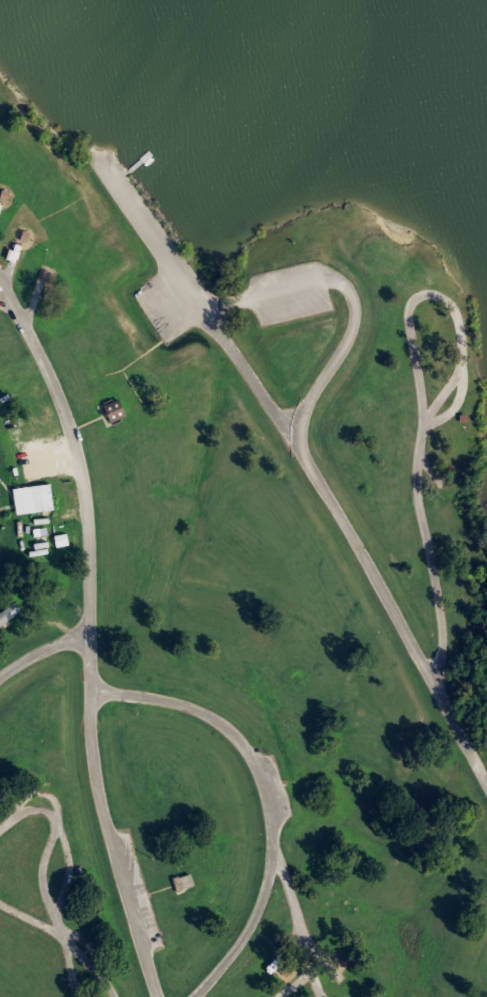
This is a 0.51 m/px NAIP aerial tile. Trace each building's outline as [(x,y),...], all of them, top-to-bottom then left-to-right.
[(98,406),(115,398),(124,419),(107,426),(98,406)] [(25,512),(23,485),(48,483),(51,510),(25,512)] [(34,529),(35,537),(48,536),(47,528),(34,529)] [(69,546),(67,534),(54,536),(56,549),(69,546)] [(19,613),(0,627),(0,610),(11,602),(19,613)] [(192,887),(174,892),(170,878),(187,873),(192,887)]
